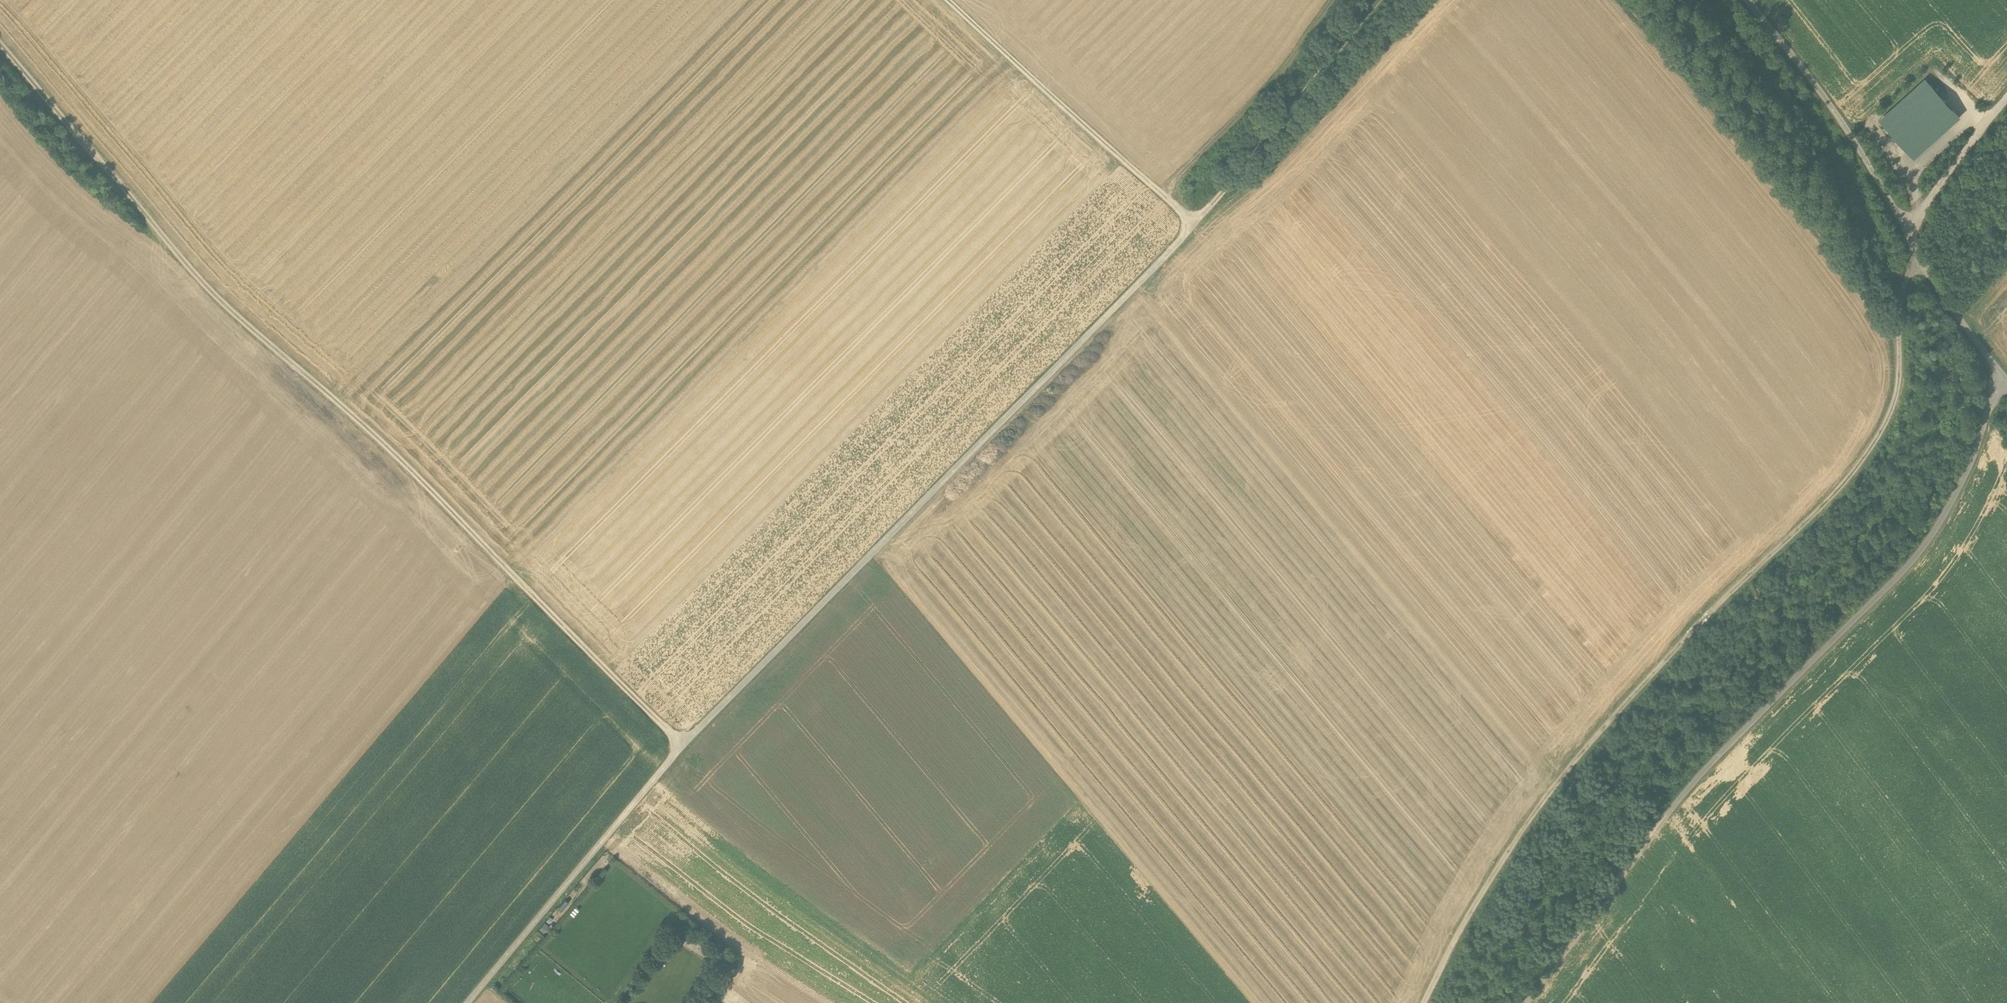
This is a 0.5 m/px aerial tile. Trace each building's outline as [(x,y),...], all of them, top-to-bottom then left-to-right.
[(1925,82),(1881,122),(1915,159),(1959,118),(1925,82)]
